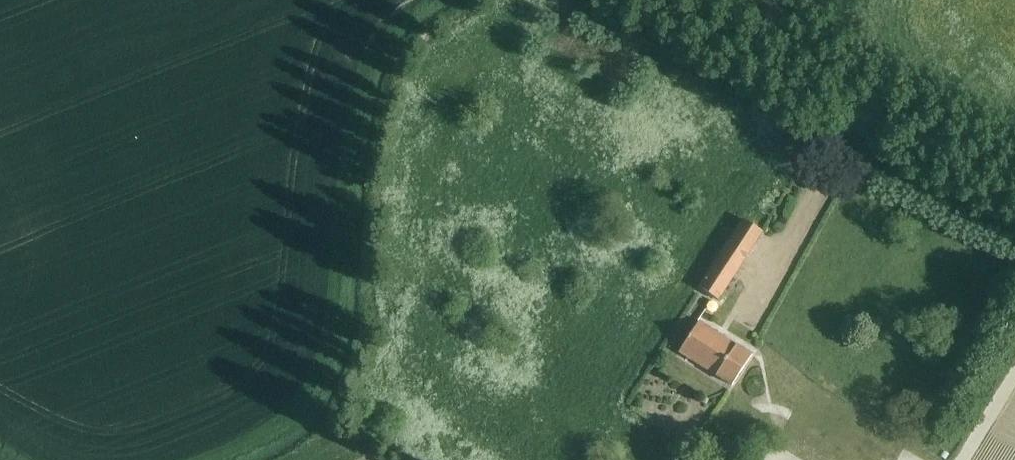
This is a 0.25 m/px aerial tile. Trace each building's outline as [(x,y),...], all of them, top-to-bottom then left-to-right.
[(718,301),(763,233),(743,220),(699,289),(718,301)] [(733,386),(752,355),(698,322),(679,353),(733,386)]
